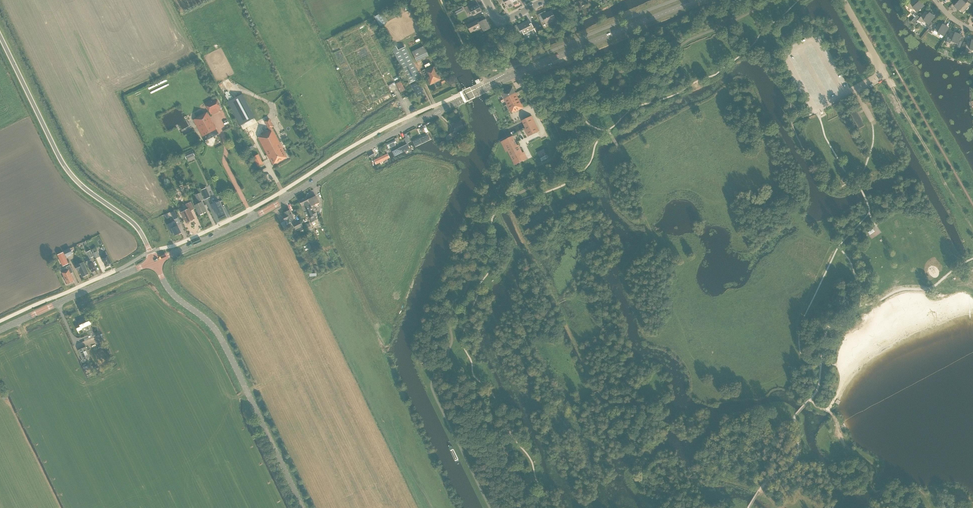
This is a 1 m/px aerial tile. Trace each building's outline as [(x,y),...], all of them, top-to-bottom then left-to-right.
[(501,4),(505,2),(508,9),(514,6),(511,0),(499,0),(501,4)] [(917,12),(924,6),(919,1),(919,2),(917,0),(914,0),(907,6),(907,7),(910,8),(915,10),(917,12)] [(954,6),(959,11),(960,10),(963,13),(971,4),(967,2),(969,1),(968,0),(960,0),(954,6)] [(482,12),(478,5),(475,6),(474,3),(465,8),(468,14),(471,12),(473,16),(482,12)] [(545,11),(538,15),(542,22),(544,21),(546,25),(556,20),(552,11),(547,13),(545,11)] [(918,20),(921,22),(926,22),(928,24),(928,26),(928,27),(928,28),(929,28),(928,29),(929,29),(933,23),(931,21),(934,17),(929,13),(929,14),(925,11),(918,20)] [(383,23),(378,16),(374,18),(379,25),(383,23)] [(484,31),(490,28),(486,19),(480,22),(479,20),(468,26),(471,32),(480,28),(480,29),(482,28),(484,31)] [(528,20),(517,25),(520,31),(522,31),(524,34),(534,29),(536,33),(541,30),(537,23),(533,26),(532,24),(530,24),(528,20)] [(942,25),(938,23),(934,30),(934,31),(934,30),(943,36),(948,28),(942,24),(942,25)] [(951,32),(946,43),(950,43),(954,43),(958,44),(957,45),(958,48),(959,48),(962,41),(959,40),(961,35),(955,33),(955,34),(951,32)] [(965,52),(969,52),(972,50),(972,40),(971,41),(967,40),(967,42),(964,42),(960,51),(965,52),(964,52),(965,52)] [(428,56),(423,46),(412,52),(416,61),(428,56)] [(409,83),(412,81),(417,79),(420,77),(405,47),(394,52),(409,83)] [(429,85),(441,79),(435,66),(431,68),(430,66),(422,71),(429,85)] [(417,97),(423,94),(422,91),(423,90),(417,79),(412,81),(413,85),(411,86),(417,97)] [(405,90),(401,81),(396,83),(400,92),(405,90)] [(520,110),(523,108),(515,92),(513,88),(501,93),(503,97),(511,113),(515,111),(516,113),(520,111),(520,110)] [(256,120),(242,94),(227,101),(242,128),(256,120)] [(221,110),(215,97),(205,103),(211,115),(221,110)] [(864,125),(856,111),(851,114),(859,128),(864,125)] [(205,141),(218,134),(207,112),(197,117),(197,118),(193,120),(205,141)] [(532,116),(522,121),(522,122),(525,127),(525,128),(524,129),(528,137),(539,131),(535,123),(532,116)] [(272,129),(271,127),(273,126),(269,118),(264,121),(268,128),(266,129),(267,131),(261,134),(261,135),(258,137),(269,159),(270,158),(273,164),(286,157),(283,151),(284,151),(272,129)] [(460,122),(459,123),(452,126),(455,131),(456,131),(457,132),(459,131),(459,129),(463,127),(460,122)] [(426,132),(422,134),(417,135),(413,137),(407,140),(411,148),(415,145),(420,144),(429,140),(434,138),(430,130),(426,132)] [(455,136),(453,132),(450,133),(450,134),(445,136),(448,142),(450,140),(452,143),(457,141),(455,136)] [(254,148),(248,135),(243,138),(249,150),(254,148)] [(507,145),(507,146),(508,149),(509,149),(514,160),(517,158),(519,163),(523,161),(520,155),(522,154),(513,136),(509,138),(511,143),(507,145)] [(404,141),(402,142),(397,145),(386,150),(390,158),(399,153),(408,149),(411,148),(407,140),(405,141),(404,141)] [(381,162),(390,158),(386,150),(378,154),(375,156),(373,157),(371,158),(370,159),(369,160),(369,161),(369,162),(371,167),(381,162)] [(263,164),(258,154),(252,157),(257,167),(263,164)] [(206,187),(200,190),(205,199),(210,196),(206,187)] [(194,205),(199,214),(206,211),(200,200),(203,199),(200,192),(195,195),(199,203),(194,205)] [(318,202),(318,201),(315,196),(307,199),(306,196),(298,200),(301,206),(304,211),(305,210),(309,218),(311,222),(317,219),(315,215),(310,206),(318,202)] [(217,216),(224,213),(219,201),(211,204),(215,212),(217,216)] [(193,209),(190,202),(186,204),(188,209),(182,212),(186,221),(193,217),(189,210),(193,209)] [(290,220),(293,219),(292,215),(289,209),(284,212),(285,215),(282,216),(284,221),(287,220),(289,219),(290,220)] [(175,235),(180,232),(175,220),(167,224),(171,233),(173,232),(175,235)] [(303,226),(300,220),(293,224),(295,229),(303,226)] [(312,228),(309,223),(304,226),(307,231),(312,228)] [(73,255),(70,248),(63,251),(67,257),(73,255)] [(105,266),(111,263),(108,256),(107,256),(106,254),(102,256),(103,259),(102,259),(105,266)] [(96,270),(91,259),(86,262),(87,265),(88,264),(91,272),(96,270)] [(84,277),(85,276),(85,275),(88,274),(83,262),(74,266),(77,271),(79,270),(82,277),(83,276),(84,277)] [(73,272),(69,265),(66,267),(67,270),(62,273),(64,276),(62,277),(64,280),(65,280),(67,284),(68,283),(69,283),(70,283),(71,282),(73,281),(70,274),(73,272)] [(79,324),(77,326),(75,326),(78,331),(82,329),(81,328),(86,326),(87,330),(90,329),(88,325),(91,324),(88,317),(78,321),(79,324)] [(86,358),(89,357),(85,347),(78,350),(83,360),(81,360),(82,362),(87,360),(86,358)]
